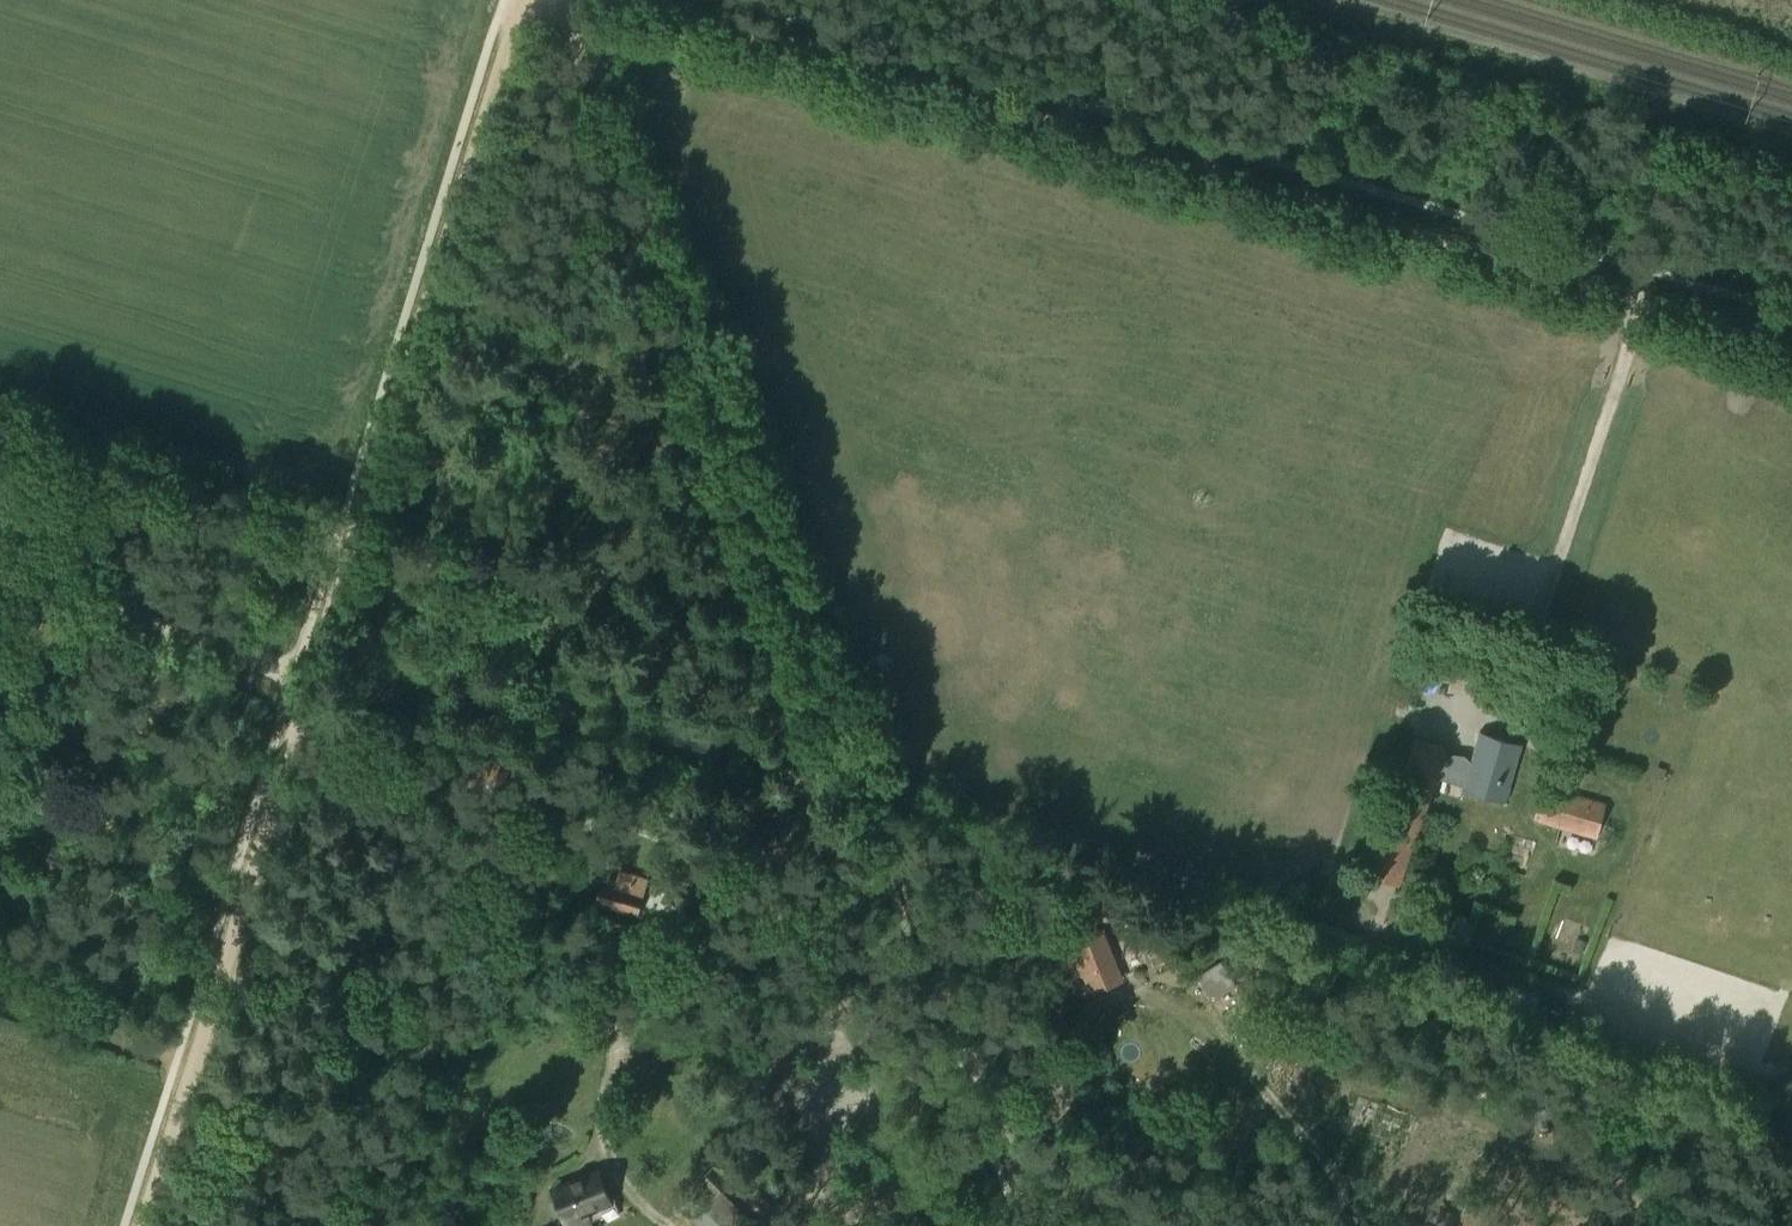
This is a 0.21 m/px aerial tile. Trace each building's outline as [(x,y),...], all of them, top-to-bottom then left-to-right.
[(1414,737),(1365,875),(1396,886),(1438,767),(1464,777),(1461,789),(1502,800),(1518,744),(1476,733),(1468,763),(1443,754),(1445,748),(1414,737)] [(1549,788),(1540,822),(1595,839),(1605,804),(1549,788)] [(1094,868),(1074,876),(1087,901),(1106,891),(1094,868)] [(601,883),(596,904),(638,914),(646,879),(618,872),(614,886),(601,883)] [(1103,936),(1072,948),(1091,998),(1122,986),(1103,936)] [(1233,982),(1222,963),(1199,977),(1210,996),(1233,982)] [(553,1189),(568,1225),(579,1225),(591,1221),(589,1215),(616,1204),(601,1169),(553,1189)]
